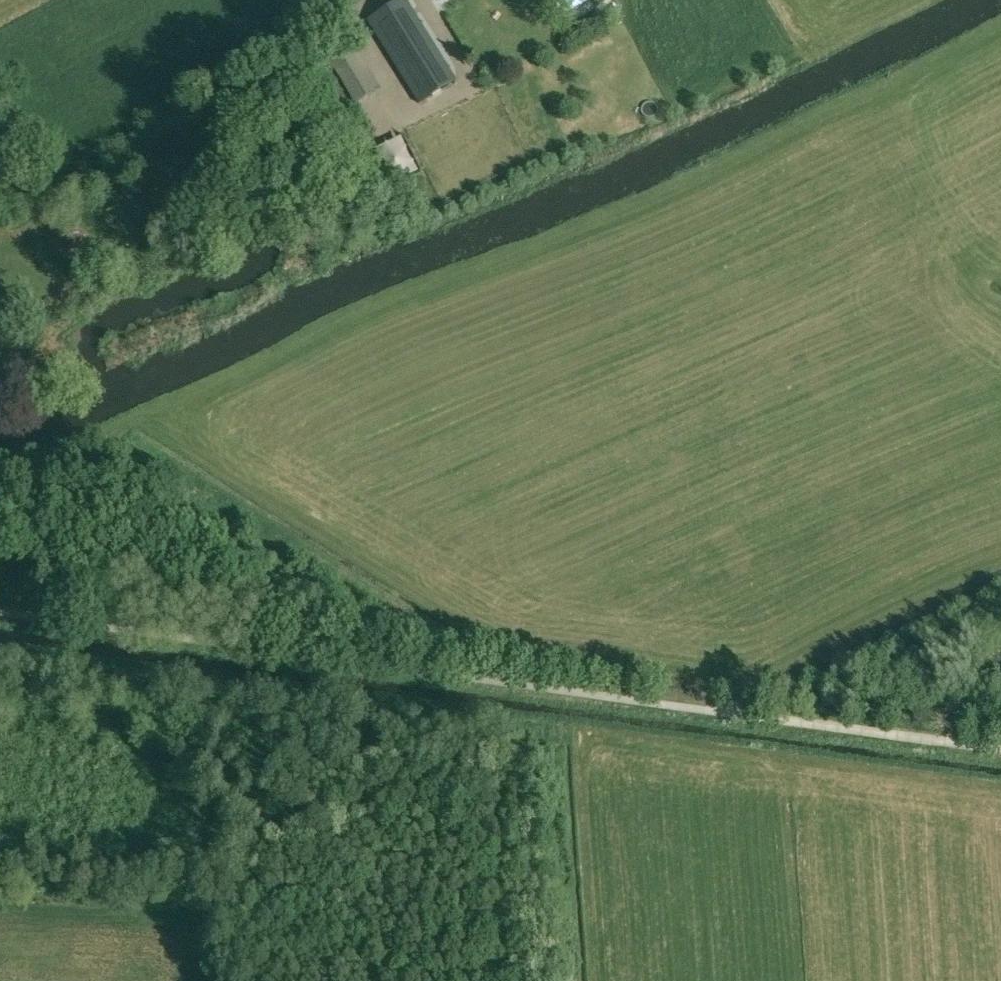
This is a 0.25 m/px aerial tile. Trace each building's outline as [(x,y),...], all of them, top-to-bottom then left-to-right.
[(455,80),(405,0),(401,0),(368,21),(419,103),(455,80)] [(576,17),(597,7),(593,0),(568,0),(576,17)] [(608,0),(595,0),(600,11),(611,6),(608,0)] [(352,37),(322,56),(355,107),(383,87),(352,37)]
